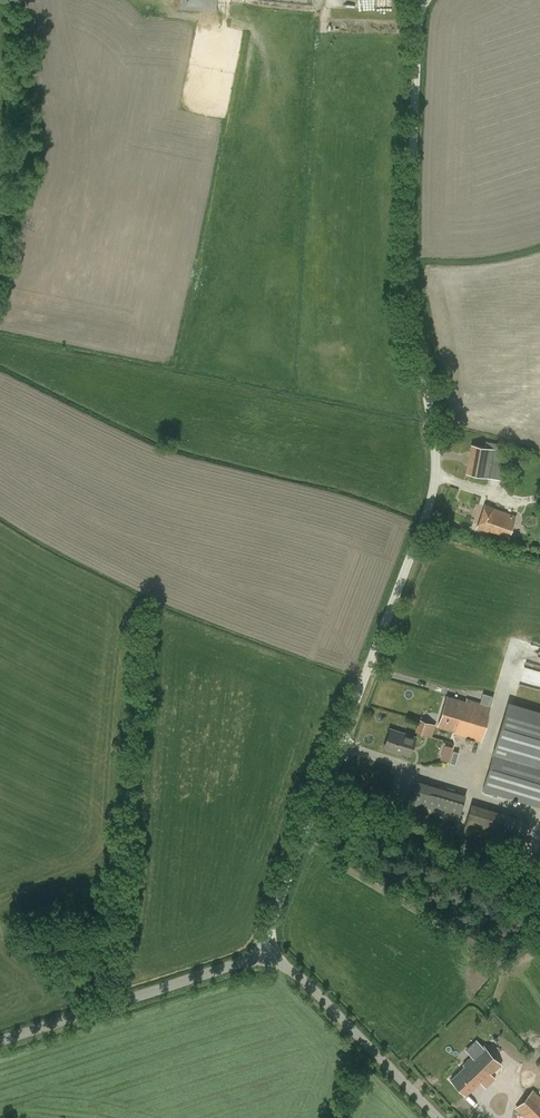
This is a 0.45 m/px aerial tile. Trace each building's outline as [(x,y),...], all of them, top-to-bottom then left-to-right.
[(179,9),(217,11),(217,0),(180,0),(179,9)] [(504,450),(473,444),(471,444),(466,473),(506,481),(508,467),(501,466),(504,450)] [(508,475),(519,478),(521,469),(510,466),(508,475)] [(516,515),(496,509),(496,508),(485,505),(477,528),(508,539),(516,515)] [(525,667),(520,684),(539,689),(539,671),(525,667)] [(466,702),(447,696),(438,726),(454,731),(454,733),(480,741),(490,706),(467,699),(466,702)] [(419,719),(415,731),(432,737),(436,724),(419,719)] [(415,738),(390,729),(385,746),(409,754),(415,738)] [(453,760),(455,745),(446,744),(444,759),(453,760)] [(496,744),(482,790),(539,807),(539,757),(496,744)] [(410,806),(457,821),(465,795),(418,781),(410,806)] [(480,1081),(485,1087),(495,1078),(491,1074),(501,1064),(483,1045),(463,1064),(465,1066),(451,1079),(466,1094),(480,1081)] [(526,1117),(536,1117),(539,1114),(539,1097),(534,1090),(516,1108),(526,1117)]
